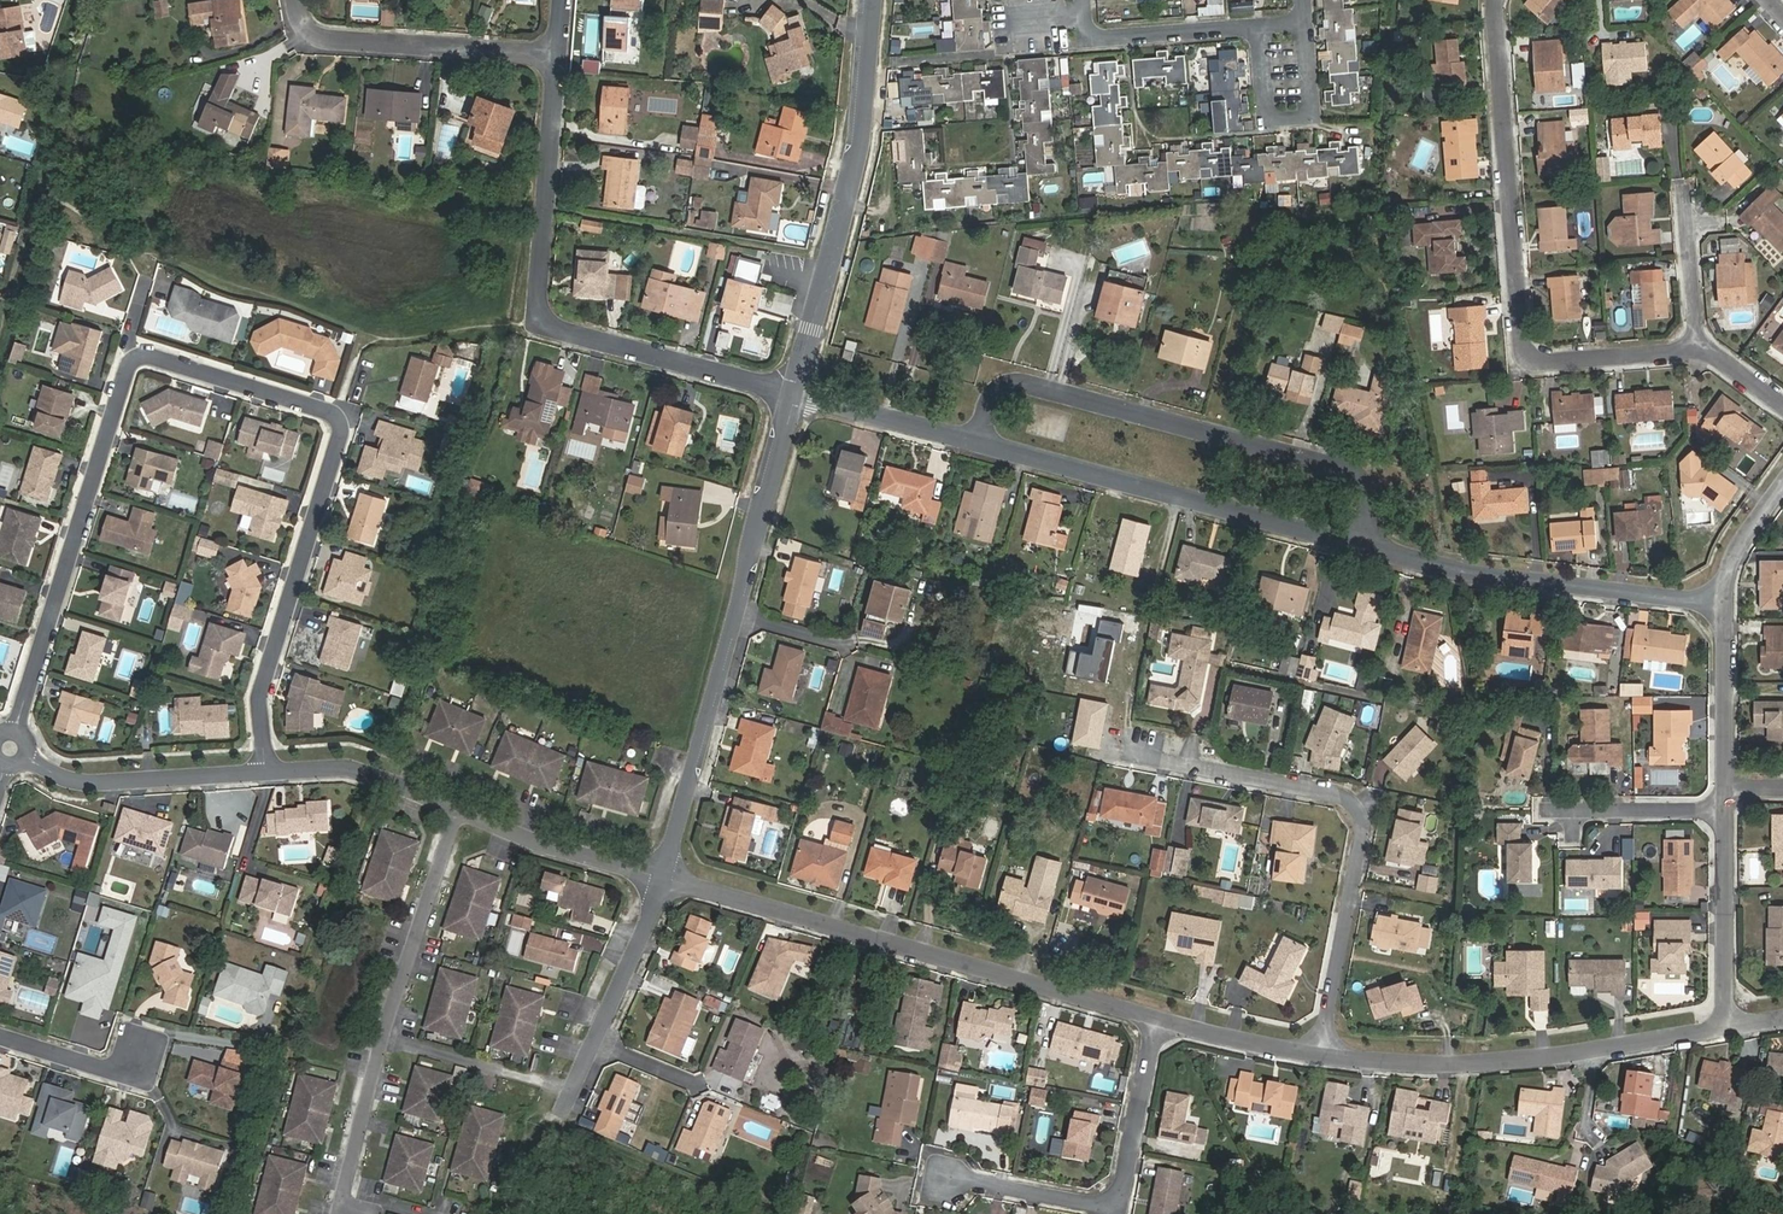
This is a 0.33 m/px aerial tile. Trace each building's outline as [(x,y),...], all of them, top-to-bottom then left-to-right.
[(168,17),(167,0),(151,0),(153,18),(168,17)] [(216,34),(218,46),(243,42),(240,17),(243,17),(240,0),(219,0),(190,4),(193,24),(205,22),(205,18),(217,16),(218,19),(214,19),(216,34)] [(628,10),(642,11),(643,0),(612,0),(612,6),(614,6),(613,16),(606,15),(604,50),(628,52),(631,17),(627,17),(628,10)] [(716,0),(705,0),(703,16),(701,15),(700,20),(717,22),(716,27),(722,28),(725,1),(716,0)] [(954,20),(963,19),(983,17),(982,9),(978,9),(978,1),(988,0),(953,0),(954,20)] [(1225,14),(1224,0),(1208,0),(1208,7),(1199,8),(1199,16),(1225,14)] [(1230,1),(1232,10),(1251,8),(1250,0),(1239,0),(1230,1)] [(1325,7),(1325,11),(1345,9),(1344,0),(1318,0),(1318,7),(1325,7)] [(1529,6),(1548,23),(1568,0),(1534,0),(1529,6)] [(1714,29),(1736,8),(1728,0),(1725,0),(1683,0),(1671,12),(1685,26),(1694,17),(1696,17),(1700,14),(1714,29)] [(790,17),(773,5),(761,22),(773,31),(780,54),(773,56),(779,75),(811,65),(808,54),(805,55),(802,43),(808,41),(799,15),(790,17)] [(493,11),(482,6),(478,17),(488,21),(493,11)] [(1,42),(0,43),(0,51),(1,58),(28,53),(28,51),(25,33),(21,7),(0,10),(0,38),(1,42)] [(1345,9),(1325,11),(1326,19),(1329,19),(1330,27),(1320,28),(1321,39),(1327,38),(1328,43),(1347,41),(1346,30),(1355,28),(1353,9),(1345,9)] [(395,11),(386,11),(385,25),(394,26),(395,11)] [(955,31),(957,52),(985,50),(985,40),(981,40),(980,33),(991,32),(990,22),(983,22),(983,17),(963,19),(964,30),(955,31)] [(1719,52),(1725,59),(1737,49),(1749,63),(1761,76),(1763,78),(1782,60),(1769,46),(1755,31),(1752,35),(1745,28),(1719,52)] [(25,33),(28,51),(37,50),(34,32),(25,33)] [(1467,94),(1466,84),(1467,84),(1465,61),(1461,61),(1458,38),(1437,40),(1438,63),(1441,63),(1443,86),(1449,86),(1449,95),(1467,94)] [(891,40),(891,52),(900,53),(900,40),(891,40)] [(1332,51),(1332,58),(1322,59),(1323,70),(1330,70),(1330,74),(1350,72),(1349,61),(1357,60),(1356,40),(1347,41),(1328,43),(1328,51),(1332,51)] [(1561,41),(1533,42),(1537,94),(1565,92),(1561,41)] [(954,42),(935,42),(936,51),(954,51),(954,42)] [(1646,43),(1602,46),(1604,73),(1610,72),(1611,83),(1628,81),(1627,71),(1648,69),(1646,43)] [(1769,46),(1782,60),(1763,78),(1769,84),(1782,71),(1782,57),(1771,44),(1769,46)] [(1212,92),(1241,90),(1240,81),(1236,81),(1236,74),(1246,73),(1245,62),(1238,62),(1237,49),(1219,51),(1220,59),(1210,60),(1212,92)] [(1144,78),(1166,76),(1167,85),(1188,83),(1186,55),(1176,56),(1176,59),(1169,60),(1168,50),(1157,51),(1157,57),(1134,59),(1136,87),(1145,87),(1144,78)] [(1695,54),(1690,58),(1696,64),(1699,61),(1701,60),(1695,54)] [(1048,78),(1047,58),(1018,60),(1019,69),(1023,69),(1024,77),(1014,77),(1014,88),(1021,88),(1022,101),(1025,101),(1034,101),(1033,90),(1041,89),(1039,79),(1048,78)] [(1690,58),(1683,64),(1689,71),(1696,64),(1690,58)] [(581,59),(581,73),(598,74),(599,60),(581,59)] [(1696,64),(1689,71),(1699,80),(1703,77),(1698,71),(1706,63),(1702,59),(1701,60),(1699,61),(1696,64)] [(1125,64),(1118,65),(1118,61),(1098,62),(1099,73),(1090,74),(1092,95),(1101,94),(1108,94),(1108,85),(1116,84),(1115,76),(1125,75),(1125,64)] [(1749,63),(1743,69),(1755,83),(1761,76),(1749,63)] [(994,70),(994,74),(987,74),(986,64),(975,65),(976,72),(963,73),(966,101),(974,100),(974,91),(985,90),(985,99),(1006,98),(1003,70),(994,70)] [(945,102),(966,101),(963,73),(954,74),(954,77),(947,78),(946,68),(935,69),(935,75),(922,76),(923,80),(923,88),(932,87),(933,95),(944,94),(945,102)] [(1680,76),(1689,86),(1696,79),(1687,69),(1680,76)] [(932,87),(923,88),(923,80),(915,80),(914,70),(904,71),(904,78),(899,78),(901,97),(912,96),(913,105),(934,104),(933,95),(932,87)] [(1351,93),(1360,92),(1360,86),(1359,81),(1359,77),(1358,72),(1350,72),(1330,74),(1331,83),(1335,83),(1335,90),(1325,91),(1326,102),(1332,101),(1333,106),(1352,104),(1351,93)] [(898,82),(891,83),(892,98),(899,97),(898,82)] [(1071,96),(1082,93),(1079,82),(1068,85),(1071,96)] [(1116,84),(1108,85),(1108,94),(1101,94),(1102,105),(1093,105),(1094,126),(1123,125),(1122,115),(1118,115),(1118,107),(1128,107),(1127,96),(1120,96),(1119,84),(1116,84)] [(293,86),(287,133),(304,135),(306,117),(344,121),(346,98),(315,95),(315,89),(293,86)] [(1422,86),(1422,101),(1446,101),(1446,87),(1422,86)] [(1702,86),(1697,90),(1703,98),(1708,94),(1702,86)] [(610,110),(604,110),(603,122),(627,124),(630,89),(606,87),(604,100),(610,101),(610,110)] [(231,96),(216,89),(199,124),(215,131),(219,124),(251,138),(260,116),(234,104),(234,105),(228,103),(231,96)] [(1042,110),(1051,110),(1049,89),(1041,89),(1033,90),(1034,101),(1025,101),(1026,108),(1016,109),(1017,119),(1023,119),(1023,123),(1043,122),(1042,110)] [(370,90),(368,116),(401,119),(419,121),(421,94),(409,93),(409,96),(388,95),(388,92),(370,90)] [(1241,90),(1212,92),(1213,101),(1222,101),(1223,111),(1214,112),(1216,133),(1244,131),(1243,121),(1240,121),(1239,114),(1249,113),(1248,102),(1242,102),(1241,90)] [(1,121),(19,127),(27,104),(0,94),(0,124),(1,121)] [(507,135),(503,134),(512,110),(480,98),(471,122),(481,125),(475,142),(500,151),(507,135)] [(799,149),(802,133),(805,134),(810,114),(786,108),(780,128),(774,127),(768,149),(778,152),(777,154),(798,160),(801,150),(799,149)] [(1659,115),(1628,117),(1628,118),(1613,120),(1614,131),(1619,131),(1620,149),(1632,148),(1632,141),(1644,140),(1644,144),(1651,143),(1651,146),(1662,145),(1659,115)] [(419,121),(401,119),(400,129),(418,131),(419,121)] [(1445,143),(1446,167),(1458,166),(1459,178),(1473,177),(1472,159),(1476,159),(1474,133),(1477,132),(1476,120),(1443,123),(1444,135),(1447,135),(1447,143),(1445,143)] [(1046,164),(1044,142),(1054,141),(1052,121),(1043,122),(1023,123),(1024,132),(1028,132),(1028,140),(1019,140),(1020,151),(1027,150),(1028,172),(1028,175),(1056,173),(1055,163),(1046,164)] [(1539,156),(1540,175),(1568,173),(1564,121),(1539,124),(1542,156),(1539,156)] [(766,125),(765,124),(758,151),(776,156),(777,154),(778,152),(768,149),(774,127),(766,125)] [(1116,165),(1126,164),(1125,155),(1121,155),(1121,148),(1131,147),(1130,136),(1124,137),(1123,125),(1094,126),(1095,135),(1103,135),(1104,145),(1096,146),(1098,166),(1116,165)] [(685,126),(682,148),(698,150),(701,131),(701,129),(685,126)] [(927,180),(927,177),(926,171),(923,172),(922,164),(932,163),(931,152),(925,153),(923,128),(895,131),(895,140),(904,139),(906,162),(897,162),(899,184),(924,181),(927,181),(927,180)] [(713,159),(717,134),(701,131),(698,150),(697,156),(711,159),(713,159)] [(1714,132),(1696,149),(1715,170),(1713,172),(1723,184),(1728,179),(1736,187),(1752,173),(1714,132)] [(1340,176),(1361,174),(1358,146),(1348,146),(1349,150),(1342,151),(1341,140),(1330,141),(1330,148),(1318,149),(1318,153),(1319,161),(1329,160),(1329,168),(1339,167),(1340,176)] [(1212,177),(1233,175),(1231,156),(1230,147),(1221,147),(1221,151),(1214,152),(1213,141),(1202,143),(1203,149),(1190,150),(1190,155),(1191,162),(1200,161),(1201,169),(1212,168),(1212,177)] [(1329,160),(1319,161),(1318,153),(1310,153),(1309,143),(1298,144),(1299,150),(1294,151),(1296,170),(1307,169),(1308,178),(1330,176),(1329,168),(1329,160)] [(1201,169),(1200,161),(1191,162),(1190,155),(1182,155),(1182,144),(1171,145),(1171,152),(1167,152),(1168,161),(1168,171),(1180,171),(1181,179),(1201,178),(1201,169)] [(1296,170),(1294,151),(1286,151),(1286,155),(1279,156),(1278,146),(1267,146),(1267,153),(1254,154),(1254,158),(1255,166),(1264,165),(1265,173),(1276,171),(1277,180),(1297,179),(1296,170)] [(427,148),(418,147),(417,156),(426,157),(427,148)] [(270,148),(267,171),(287,173),(289,151),(270,148)] [(1255,166),(1254,158),(1247,158),(1246,148),(1235,149),(1235,156),(1231,156),(1233,175),(1244,175),(1245,183),(1266,182),(1265,173),(1264,165),(1255,166)] [(694,176),(708,179),(711,159),(697,156),(696,162),(694,176)] [(1127,184),(1148,182),(1149,191),(1169,190),(1168,171),(1168,161),(1158,162),(1159,166),(1151,166),(1150,156),(1139,157),(1140,163),(1126,164),(1116,165),(1118,194),(1127,193),(1127,184)] [(607,190),(610,190),(608,205),(634,208),(636,186),(639,161),(603,157),(602,167),(610,168),(607,190)] [(1608,158),(1599,158),(1600,174),(1610,173),(1608,158)] [(680,160),(677,173),(694,176),(696,162),(680,160)] [(1009,202),(1030,201),(1028,175),(1028,172),(1018,173),(1018,177),(1011,177),(1010,168),(999,168),(1000,175),(986,176),(987,180),(987,188),(997,187),(998,194),(1008,194),(1009,202)] [(997,187),(987,188),(987,180),(979,180),(978,171),(968,171),(968,177),(964,178),(966,197),(977,196),(977,205),(999,203),(998,194),(997,187)] [(927,180),(927,181),(924,181),(926,209),(935,208),(935,200),(945,199),(946,207),(967,206),(966,197),(964,178),(955,178),(955,182),(947,183),(947,173),(936,173),(936,180),(927,180)] [(1610,173),(1600,174),(1600,181),(1610,180),(1610,173)] [(753,178),(748,204),(737,203),(733,225),(768,231),(772,204),(778,205),(782,183),(753,178)] [(645,187),(636,186),(634,208),(642,209),(645,207),(647,189),(645,187)] [(1747,211),(1755,219),(1753,222),(1781,251),(1782,250),(1782,215),(1772,204),(1780,195),(1772,187),(1747,211)] [(1330,192),(1318,193),(1318,205),(1330,205),(1330,192)] [(1647,218),(1653,216),(1654,193),(1624,196),(1626,217),(1617,217),(1619,246),(1661,242),(1660,230),(1648,231),(1647,218)] [(691,195),(690,207),(701,209),(703,196),(691,195)] [(1080,208),(1098,207),(1097,196),(1079,197),(1080,208)] [(1546,252),(1568,250),(1577,249),(1577,238),(1567,239),(1565,206),(1539,208),(1542,241),(1545,241),(1546,252)] [(717,214),(703,212),(702,221),(698,220),(697,225),(715,227),(717,214)] [(602,223),(583,219),(581,228),(600,232),(602,223)] [(1466,257),(1457,257),(1455,234),(1464,233),(1463,220),(1434,222),(1434,223),(1414,224),(1415,246),(1435,244),(1437,273),(1467,270),(1466,257)] [(2,230),(0,237),(0,239),(18,244),(21,235),(2,230)] [(937,240),(948,243),(952,230),(939,231),(937,240)] [(939,231),(924,233),(923,236),(937,240),(939,231)] [(932,259),(937,240),(923,236),(918,255),(932,259)] [(1725,253),(1739,249),(1736,237),(1722,240),(1725,253)] [(1038,293),(1062,300),(1068,278),(1034,269),(1038,254),(1043,255),(1046,244),(1026,238),(1024,247),(1022,247),(1017,266),(1021,267),(1015,291),(1037,296),(1038,293)] [(932,259),(943,262),(948,243),(937,240),(932,259)] [(725,245),(710,242),(708,256),(723,259),(725,245)] [(579,251),(577,273),(583,273),(583,277),(581,295),(615,297),(617,275),(608,275),(610,253),(579,251)] [(1723,289),(1720,289),(1721,305),(1747,304),(1744,264),(1743,254),(1721,255),(1721,264),(1718,265),(1719,277),(1722,277),(1723,289)] [(765,263),(740,256),(733,277),(760,282),(763,273),(765,263)] [(945,272),(939,296),(982,307),(988,283),(964,276),(966,267),(947,262),(944,272),(945,272)] [(1752,264),(1744,264),(1747,304),(1755,303),(1752,264)] [(84,275),(71,272),(62,303),(82,309),(85,299),(95,302),(121,289),(110,268),(87,281),(84,275)] [(1116,318),(1115,321),(1135,327),(1148,279),(1110,269),(1099,313),(1116,318)] [(1661,269),(1631,271),(1633,284),(1642,284),(1644,304),(1634,304),(1636,329),(1647,328),(1646,319),(1668,318),(1665,281),(1662,281),(1661,269)] [(888,270),(874,326),(897,332),(912,276),(888,270)] [(631,277),(617,275),(615,297),(630,298),(631,277)] [(1552,288),(1555,320),(1581,318),(1578,275),(1549,277),(1549,288),(1552,288)] [(766,289),(730,279),(716,326),(755,336),(766,289)] [(687,313),(695,315),(700,293),(651,280),(646,300),(665,305),(663,310),(686,316),(687,313)] [(192,290),(176,286),(169,308),(172,313),(178,315),(180,308),(193,312),(191,319),(190,322),(193,327),(204,331),(210,328),(219,331),(222,336),(231,339),(239,315),(236,309),(206,300),(205,305),(199,303),(197,301),(199,295),(192,290)] [(1484,332),(1483,319),(1486,319),(1485,307),(1450,309),(1451,322),(1456,321),(1458,345),(1455,346),(1456,357),(1462,363),(1471,362),(1471,368),(1487,366),(1485,343),(1482,343),(1481,332),(1484,332)] [(180,308),(178,315),(191,319),(193,312),(180,308)] [(1345,318),(1326,312),(1321,329),(1340,335),(1345,318)] [(250,339),(257,352),(266,355),(282,346),(312,356),(314,360),(318,361),(315,370),(332,375),(338,357),(330,342),(323,340),(326,329),(310,324),(309,326),(280,317),(256,330),(253,329),(250,339)] [(103,331),(75,322),(74,326),(70,339),(59,335),(55,348),(66,352),(60,370),(88,378),(103,331)] [(63,322),(59,335),(70,339),(74,326),(63,322)] [(1340,335),(1338,341),(1350,343),(1352,335),(1354,326),(1343,324),(1340,335)] [(1362,329),(1354,326),(1352,335),(1360,337),(1362,329)] [(210,328),(204,331),(222,336),(219,331),(210,328)] [(352,343),(354,334),(343,331),(340,339),(352,343)] [(1178,361),(1204,368),(1211,343),(1167,331),(1161,352),(1179,357),(1178,361)] [(1774,345),(1782,352),(1782,333),(1774,345)] [(20,365),(25,345),(12,341),(7,362),(20,365)] [(439,344),(437,350),(452,355),(455,348),(439,344)] [(434,361),(413,354),(402,392),(403,392),(407,393),(426,399),(427,400),(439,362),(449,365),(452,355),(437,350),(434,361)] [(855,352),(846,350),(843,359),(853,362),(855,352)] [(1272,364),(1266,386),(1311,398),(1322,359),(1307,355),(1302,372),(1272,364)] [(519,430),(520,430),(537,435),(546,437),(556,403),(560,387),(563,376),(551,372),(553,366),(538,362),(538,365),(536,365),(531,382),(534,383),(526,414),(514,411),(509,427),(519,430)] [(581,392),(584,392),(597,396),(601,380),(585,375),(581,392)] [(1333,408),(1360,416),(1357,425),(1382,432),(1395,381),(1376,375),(1371,393),(1339,385),(1333,408)] [(73,395),(45,387),(37,412),(41,413),(37,427),(61,435),(66,420),(62,419),(66,405),(70,406),(73,395)] [(560,387),(556,403),(569,407),(574,391),(560,387)] [(1635,394),(1615,395),(1617,422),(1675,417),(1673,391),(1654,392),(1653,390),(1635,392),(1635,394)] [(172,392),(147,403),(156,425),(174,417),(193,423),(197,412),(206,415),(210,404),(180,395),(180,398),(174,396),(172,392)] [(407,393),(403,392),(400,402),(401,404),(421,410),(423,409),(426,399),(407,393)] [(608,421),(628,426),(634,405),(597,396),(584,392),(577,417),(607,425),(608,421)] [(1552,394),(1554,424),(1596,420),(1594,395),(1563,396),(1563,393),(1552,394)] [(1720,442),(1726,433),(1751,451),(1764,432),(1740,413),(1742,409),(1723,395),(1706,418),(1708,420),(1699,432),(1702,435),(1704,431),(1720,442)] [(665,415),(656,447),(676,453),(682,433),(688,434),(694,414),(668,406),(665,415)] [(1510,412),(1510,414),(1498,415),(1490,416),(1490,409),(1478,410),(1478,413),(1473,413),(1475,437),(1480,437),(1481,453),(1514,451),(1512,430),(1524,429),(1522,411),(1510,412)] [(454,410),(448,428),(459,432),(465,414),(454,410)] [(657,412),(647,444),(656,447),(665,415),(657,412)] [(300,433),(245,416),(238,439),(293,456),(300,433)] [(586,421),(577,419),(574,431),(583,434),(586,421)] [(414,430),(380,420),(377,431),(383,433),(387,434),(382,449),(379,448),(367,444),(360,468),(383,475),(386,465),(388,457),(403,462),(418,467),(426,441),(412,437),(414,430)] [(520,430),(519,430),(516,441),(534,446),(537,435),(520,430)] [(210,444),(207,453),(219,457),(222,448),(210,444)] [(62,454),(36,446),(21,493),(48,501),(62,454)] [(138,447),(127,482),(150,489),(154,477),(172,483),(179,460),(138,447)] [(1607,450),(1591,450),(1591,465),(1607,465),(1607,450)] [(855,500),(864,467),(866,457),(844,451),(833,494),(853,500),(855,500)] [(1710,468),(1701,469),(1700,458),(1693,452),(1681,463),(1682,469),(1684,491),(1690,496),(1702,495),(1722,509),(1737,488),(1710,468)] [(1625,456),(1615,457),(1615,464),(1626,463),(1625,456)] [(388,457),(386,465),(400,469),(403,462),(388,457)] [(0,464),(0,489),(14,492),(20,466),(1,461),(0,464)] [(864,467),(855,500),(853,500),(851,507),(863,510),(874,469),(864,467)] [(935,480),(889,467),(883,490),(906,497),(904,506),(925,512),(927,512),(930,499),(935,480)] [(1605,483),(1615,482),(1614,468),(1604,469),(1605,483)] [(228,472),(219,469),(215,481),(225,484),(228,472)] [(1585,484),(1605,483),(1604,469),(1584,471),(1585,484)] [(1526,488),(1490,491),(1490,482),(1487,470),(1471,471),(1472,483),(1475,519),(1499,517),(1499,514),(1528,511),(1526,488)] [(640,493),(644,480),(631,476),(627,490),(640,493)] [(470,478),(465,492),(477,496),(482,482),(470,478)] [(975,494),(964,534),(987,540),(1002,488),(978,482),(975,494)] [(1455,492),(1465,491),(1463,483),(1453,484),(1455,492)] [(288,500),(241,486),(234,508),(256,514),(251,531),(273,538),(282,510),(284,511),(288,500)] [(700,492),(663,487),(662,498),(673,500),(671,518),(668,539),(668,542),(691,544),(694,523),(697,524),(700,501),(698,501),(700,492)] [(363,491),(349,535),(373,542),(386,498),(363,491)] [(1061,506),(1050,502),(1052,495),(1035,491),(1033,499),(1037,500),(1026,540),(1050,546),(1061,506)] [(964,534),(975,494),(966,492),(955,531),(964,534)] [(1639,534),(1660,533),(1657,497),(1647,498),(1648,511),(1616,514),(1618,539),(1639,538),(1639,534)] [(927,512),(925,512),(922,520),(935,524),(941,502),(930,499),(927,512)] [(131,522),(109,515),(103,538),(144,550),(151,529),(156,513),(135,507),(131,522)] [(1582,522),(1595,521),(1594,507),(1581,509),(1582,522)] [(10,509),(0,542),(0,556),(27,564),(33,546),(31,542),(32,538),(36,537),(38,530),(39,530),(43,519),(10,509)] [(671,518),(662,517),(660,538),(668,539),(671,518)] [(224,529),(236,531),(238,520),(226,518),(224,529)] [(1125,518),(1112,569),(1137,576),(1150,525),(1125,518)] [(1550,524),(1552,550),(1598,547),(1595,521),(1582,522),(1550,524)] [(207,537),(209,526),(200,524),(198,535),(207,537)] [(157,530),(151,529),(144,550),(150,552),(157,530)] [(607,531),(599,529),(597,536),(605,538),(607,531)] [(197,536),(192,553),(214,559),(219,543),(197,536)] [(1230,559),(1185,546),(1176,576),(1199,582),(1201,575),(1225,581),(1230,559)] [(336,558),(326,591),(341,596),(342,593),(347,594),(349,598),(363,602),(366,590),(359,588),(358,586),(360,580),(363,578),(369,580),(373,569),(365,566),(367,557),(348,551),(345,560),(336,558)] [(785,600),(809,607),(821,563),(798,556),(785,600)] [(229,566),(233,574),(248,566),(244,558),(229,566)] [(1761,560),(1761,608),(1782,609),(1782,561),(1761,560)] [(235,587),(229,609),(253,616),(262,585),(257,574),(262,572),(257,561),(248,566),(233,574),(237,582),(235,587)] [(135,573),(113,566),(103,597),(106,598),(102,613),(120,619),(135,573)] [(1008,575),(999,573),(995,590),(1004,592),(1008,575)] [(995,579),(975,576),(973,586),(993,589),(995,579)] [(1264,577),(1258,601),(1301,613),(1307,589),(1289,584),(1288,587),(1273,583),(1274,580),(1264,577)] [(366,590),(370,592),(373,581),(369,580),(363,578),(360,580),(358,586),(359,588),(366,590)] [(911,590),(877,581),(863,632),(882,637),(889,617),(902,620),(911,590)] [(178,585),(168,582),(164,594),(174,597),(178,585)] [(17,621),(26,592),(0,584),(0,615),(17,621)] [(1331,637),(1362,645),(1368,622),(1371,612),(1362,609),(1359,611),(1357,619),(1336,613),(1334,620),(1325,617),(1319,639),(1330,642),(1331,637)] [(1531,621),(1521,619),(1522,613),(1509,611),(1505,644),(1512,645),(1516,650),(1516,655),(1531,656),(1534,633),(1542,634),(1544,615),(1532,614),(1531,621)] [(332,625),(322,660),(350,668),(363,623),(332,614),(329,624),(332,625)] [(1414,637),(1411,636),(1404,666),(1430,672),(1441,621),(1418,616),(1414,637)] [(184,620),(175,617),(172,628),(181,630),(184,620)] [(1268,617),(1263,631),(1277,635),(1281,622),(1268,617)] [(1119,623),(1101,620),(1094,655),(1069,650),(1065,674),(1107,682),(1119,623)] [(246,633),(213,623),(202,658),(203,660),(200,670),(221,677),(227,657),(226,654),(227,649),(240,653),(246,633)] [(1152,624),(1150,636),(1159,638),(1161,626),(1152,624)] [(1585,628),(1564,625),(1562,647),(1600,652),(1599,656),(1609,657),(1613,628),(1586,624),(1585,628)] [(1191,636),(1173,633),(1168,656),(1185,660),(1179,686),(1175,688),(1152,684),(1148,703),(1189,711),(1201,702),(1207,667),(1224,671),(1226,660),(1226,659),(1209,656),(1212,641),(1213,631),(1193,627),(1191,636)] [(1648,629),(1635,627),(1631,659),(1645,661),(1646,658),(1668,661),(1685,663),(1687,637),(1648,632),(1648,629)] [(1763,665),(1782,665),(1782,627),(1766,627),(1765,637),(1768,637),(1768,649),(1763,649),(1763,665)] [(1230,661),(1238,630),(1235,629),(1226,659),(1226,660),(1230,661)] [(74,654),(68,673),(95,681),(108,638),(85,631),(80,650),(82,650),(81,656),(78,655),(74,654)] [(781,645),(774,671),(766,669),(760,692),(791,700),(804,652),(781,645)] [(1284,654),(1280,672),(1297,676),(1301,658),(1284,654)] [(203,660),(202,658),(194,655),(191,668),(200,670),(203,660)] [(1314,658),(1303,655),(1297,676),(1308,679),(1314,658)] [(1645,661),(1644,669),(1664,671),(1667,669),(1668,661),(1646,658),(1645,661)] [(837,660),(828,659),(827,670),(836,671),(837,660)] [(878,707),(883,708),(892,676),(860,667),(854,687),(857,688),(853,702),(856,703),(851,720),(873,726),(878,707)] [(291,708),(291,728),(315,727),(315,711),(316,707),(340,714),(346,691),(320,683),(321,680),(301,674),(299,684),(296,683),(292,694),(295,695),(298,696),(296,703),(293,702),(291,708)] [(409,680),(400,677),(396,692),(404,694),(409,680)] [(1357,689),(1367,692),(1370,681),(1360,678),(1357,689)] [(1390,683),(1379,680),(1375,695),(1386,698),(1390,683)] [(1272,693),(1235,685),(1229,716),(1266,724),(1272,693)] [(66,701),(57,729),(79,735),(83,720),(100,725),(106,703),(66,691),(63,701),(66,701)] [(201,696),(177,698),(178,708),(183,708),(184,731),(202,730),(203,728),(209,728),(210,736),(231,735),(229,704),(202,706),(201,696)] [(390,696),(386,707),(396,710),(400,698),(390,696)] [(1109,703),(1081,698),(1073,743),(1100,748),(1109,703)] [(1651,698),(1633,698),(1633,712),(1651,712),(1651,698)] [(470,713),(441,701),(427,735),(456,747),(470,713)] [(1756,725),(1769,725),(1769,739),(1782,739),(1782,702),(1756,702),(1756,725)] [(1339,768),(1341,756),(1339,756),(1354,718),(1326,707),(1310,746),(1314,748),(1312,764),(1339,768)] [(1622,766),(1622,743),(1610,743),(1609,708),(1582,709),(1583,744),(1576,744),(1570,750),(1570,756),(1576,762),(1609,762),(1609,766),(1622,766)] [(1682,749),(1679,747),(1679,735),(1689,735),(1689,723),(1692,723),(1692,711),(1655,711),(1655,763),(1681,763),(1682,749)] [(125,721),(135,723),(137,714),(127,712),(125,721)] [(485,719),(470,713),(456,747),(471,754),(485,719)] [(831,718),(826,717),(822,729),(843,735),(845,729),(829,725),(831,718)] [(1425,718),(1385,759),(1405,778),(1444,736),(1425,718)] [(745,733),(736,769),(762,776),(765,763),(775,728),(743,719),(739,731),(745,733)] [(1502,759),(1510,761),(1519,727),(1511,725),(1502,759)] [(1542,733),(1519,727),(1510,761),(1507,773),(1530,779),(1542,733)] [(507,731),(493,766),(522,778),(536,744),(507,731)] [(843,743),(841,753),(851,756),(854,746),(843,743)] [(551,790),(565,756),(536,744),(522,778),(551,790)] [(589,762),(579,798),(610,806),(620,771),(589,762)] [(762,776),(761,778),(770,781),(775,766),(765,763),(762,776)] [(638,814),(648,778),(620,771),(610,806),(638,814)] [(1147,796),(1106,789),(1101,816),(1148,824),(1151,825),(1156,800),(1146,798),(1147,796)] [(764,819),(772,821),(777,807),(748,799),(745,810),(735,807),(722,855),(744,860),(757,814),(765,816),(764,819)] [(1236,807),(1193,799),(1188,822),(1239,832),(1241,820),(1234,819),(1236,807)] [(1158,840),(1165,801),(1156,800),(1151,825),(1148,824),(1145,838),(1158,840)] [(279,811),(281,834),(291,834),(291,831),(332,829),(330,801),(310,802),(310,808),(289,809),(289,811),(279,811)] [(108,803),(106,809),(116,812),(118,806),(108,803)] [(175,823),(128,809),(119,839),(166,853),(175,823)] [(1400,809),(1391,854),(1415,859),(1414,862),(1424,864),(1428,844),(1419,842),(1424,814),(1400,809)] [(39,812),(21,822),(26,832),(30,829),(41,849),(62,838),(84,845),(90,823),(59,813),(44,822),(39,812)] [(265,814),(264,833),(273,834),(274,814),(265,814)] [(1777,843),(1777,867),(1782,867),(1782,815),(1774,815),(1773,843),(1777,843)] [(837,821),(832,839),(849,844),(855,826),(837,821)] [(1282,822),(1274,877),(1303,882),(1307,855),(1311,856),(1315,827),(1282,822)] [(1533,882),(1533,866),(1529,867),(1529,858),(1533,858),(1533,843),(1521,843),(1521,823),(1498,823),(1498,843),(1509,843),(1509,882),(1533,882)] [(959,839),(962,829),(952,826),(949,836),(948,836),(940,868),(962,874),(960,882),(978,887),(986,859),(975,855),(975,854),(969,852),(972,842),(959,839)] [(215,836),(192,829),(185,853),(204,859),(203,860),(227,867),(236,836),(227,833),(226,835),(216,832),(215,836)] [(383,831),(373,861),(409,873),(419,843),(383,831)] [(832,839),(829,847),(847,852),(849,844),(832,839)] [(837,886),(847,852),(829,847),(803,840),(792,874),(837,886)] [(1665,840),(1665,859),(1668,861),(1669,874),(1666,877),(1666,894),(1690,893),(1690,885),(1692,885),(1692,877),(1689,875),(1689,862),(1692,860),(1692,840),(1665,840)] [(280,846),(279,858),(305,861),(306,849),(280,846)] [(909,889),(917,860),(873,847),(866,874),(881,878),(882,876),(887,878),(886,882),(909,889)] [(1178,848),(1170,847),(1165,869),(1173,871),(1178,848)] [(1190,851),(1178,848),(1173,871),(1185,873),(1190,851)] [(1166,851),(1155,849),(1152,867),(1162,869),(1166,851)] [(1000,905),(1018,911),(1017,914),(1044,922),(1051,895),(1062,863),(1037,856),(1023,887),(1024,881),(1008,876),(1000,905)] [(1606,858),(1606,860),(1589,860),(1567,860),(1568,887),(1621,887),(1621,858),(1606,858)] [(409,873),(373,861),(363,892),(399,904),(409,873)] [(1424,865),(1423,874),(1437,875),(1438,866),(1424,865)] [(0,866),(0,882),(5,883),(10,869),(0,866)] [(1162,869),(1152,867),(1150,874),(1161,876),(1162,869)] [(455,899),(490,910),(501,880),(465,868),(455,899)] [(1416,890),(1435,894),(1438,878),(1419,874),(1416,890)] [(591,908),(601,911),(606,892),(548,875),(544,889),(561,894),(558,905),(573,909),(571,918),(593,925),(595,916),(590,915),(591,908)] [(251,876),(244,900),(295,916),(304,888),(270,878),(269,881),(251,876)] [(1072,900),(1081,903),(1083,897),(1094,901),(1100,912),(1104,913),(1106,911),(1121,915),(1129,888),(1089,877),(1087,882),(1078,880),(1072,900)] [(1232,882),(1224,880),(1222,888),(1231,889),(1232,882)] [(3,933),(7,920),(34,928),(38,926),(49,891),(14,881),(4,914),(0,913),(0,932),(3,933)] [(330,884),(322,882),(318,895),(326,897),(330,884)] [(1240,893),(1217,889),(1214,900),(1224,902),(1224,904),(1238,906),(1240,893)] [(90,894),(81,891),(78,902),(87,905),(90,894)] [(103,895),(93,892),(89,904),(99,907),(103,895)] [(445,929),(480,941),(490,910),(455,899),(445,929)] [(1770,929),(1772,929),(1772,954),(1782,954),(1782,907),(1770,907),(1770,929)] [(108,909),(104,923),(120,928),(110,964),(109,966),(98,972),(80,966),(71,996),(90,1002),(86,1013),(101,1017),(105,1004),(109,992),(106,991),(110,976),(117,978),(119,979),(138,918),(108,909)] [(1199,952),(1198,961),(1212,964),(1220,921),(1174,913),(1169,933),(1182,951),(1189,953),(1190,950),(1199,952)] [(1650,922),(1650,913),(1636,913),(1636,929),(1646,929),(1646,923),(1650,922)] [(533,920),(515,915),(512,926),(530,931),(533,920)] [(1376,925),(1372,942),(1416,951),(1418,945),(1427,947),(1430,928),(1421,926),(1422,924),(1380,916),(1378,925),(1376,925)] [(693,970),(696,961),(701,963),(702,960),(705,953),(708,945),(709,943),(704,941),(711,924),(692,917),(686,933),(690,935),(682,955),(676,953),(672,961),(693,970)] [(1655,951),(1660,951),(1660,958),(1660,972),(1685,972),(1685,947),(1690,947),(1690,932),(1668,932),(1668,920),(1656,920),(1655,951)] [(1668,920),(1668,932),(1690,932),(1690,920),(1668,920)] [(1555,936),(1555,922),(1547,922),(1547,936),(1555,936)] [(512,929),(506,953),(519,956),(524,932),(512,929)] [(574,971),(579,952),(569,949),(570,945),(531,934),(525,957),(574,971)] [(1307,947),(1284,936),(1265,974),(1248,965),(1240,982),(1284,1004),(1295,982),(1291,980),(1307,947)] [(582,937),(581,952),(600,953),(601,939),(582,937)] [(770,940),(750,988),(777,999),(794,959),(812,963),(815,949),(770,940)] [(182,950),(160,942),(154,960),(160,971),(165,980),(170,990),(167,999),(187,1006),(190,996),(189,996),(192,984),(186,982),(183,979),(185,973),(178,960),(182,950)] [(708,945),(705,953),(702,960),(710,964),(716,948),(708,945)] [(716,969),(735,977),(745,953),(725,945),(716,969)] [(1549,1009),(1548,990),(1544,990),(1544,951),(1508,951),(1508,963),(1496,963),(1496,985),(1508,985),(1508,994),(1524,994),(1524,989),(1533,989),(1532,1009),(1549,1009)] [(3,1002),(7,991),(17,958),(0,953),(0,1001),(3,1002)] [(83,956),(80,966),(98,972),(109,966),(110,964),(83,956)] [(1660,958),(1651,958),(1651,972),(1660,972),(1660,958)] [(1571,961),(1571,984),(1572,984),(1587,985),(1597,985),(1597,989),(1613,989),(1613,994),(1625,994),(1625,961),(1571,961)] [(228,964),(218,994),(231,998),(233,993),(249,998),(251,1001),(249,1006),(252,1011),(260,1014),(266,1011),(270,998),(268,994),(270,990),(281,994),(289,972),(270,966),(267,977),(228,964)] [(477,979),(441,970),(433,999),(469,1008),(477,979)] [(161,982),(165,980),(160,971),(156,973),(161,982)] [(195,976),(185,973),(183,979),(186,982),(192,984),(195,976)] [(109,992),(105,1004),(109,1006),(117,978),(110,976),(106,991),(109,992)] [(44,994),(54,996),(58,980),(48,978),(44,994)] [(901,993),(907,994),(910,980),(904,978),(901,993)] [(910,980),(907,994),(897,1042),(929,1048),(933,1030),(924,1028),(930,999),(933,984),(910,980)] [(1368,991),(1374,1011),(1390,1006),(1391,1009),(1412,1002),(1415,1011),(1423,1008),(1416,985),(1407,988),(1405,982),(1384,988),(1384,986),(1368,991)] [(943,986),(933,984),(930,999),(940,1001),(943,986)] [(1587,985),(1572,984),(1571,992),(1574,995),(1584,995),(1587,993),(1587,985)] [(548,997),(509,986),(504,1003),(544,1015),(548,997)] [(7,991),(3,1002),(10,1004),(13,993),(7,991)] [(658,1022),(650,1043),(679,1055),(680,1052),(687,1035),(697,1012),(694,1011),(698,1002),(677,994),(664,1025),(658,1022)] [(703,1003),(727,1013),(731,1005),(707,995),(703,1003)] [(851,1011),(856,1012),(861,997),(856,995),(851,1011)] [(425,1029),(461,1038),(469,1008),(433,999),(425,1029)] [(198,1014),(205,1015),(208,1001),(201,1000),(198,1014)] [(544,1015),(504,1003),(500,1017),(541,1027),(544,1015)] [(965,1003),(959,1036),(980,1040),(995,1033),(1010,1036),(1014,1015),(991,1010),(991,1012),(982,1011),(981,1012),(975,1011),(976,1005),(965,1003)] [(1535,1029),(1548,1029),(1548,1010),(1535,1010),(1535,1029)] [(541,1027),(500,1017),(496,1033),(537,1044),(541,1027)] [(723,1065),(745,1075),(764,1031),(737,1020),(729,1040),(733,1042),(728,1053),(721,1050),(714,1068),(720,1071),(723,1065)] [(1115,1040),(1060,1024),(1052,1050),(1098,1063),(1099,1059),(1109,1063),(1110,1060),(1113,1048),(1114,1042),(1115,1040)] [(492,1049),(532,1060),(537,1044),(496,1033),(492,1049)] [(687,1035),(680,1052),(689,1056),(696,1039),(687,1035)] [(1114,1042),(1113,1048),(1110,1060),(1115,1061),(1120,1044),(1114,1042)] [(944,1045),(940,1067),(953,1070),(958,1048),(944,1045)] [(1769,1054),(1766,1079),(1782,1080),(1782,1055),(1769,1054)] [(857,1060),(854,1069),(867,1074),(870,1064),(857,1060)] [(216,1068),(195,1062),(189,1081),(215,1090),(211,1103),(230,1109),(244,1068),(225,1061),(222,1070),(221,1072),(215,1070),(216,1068)] [(1698,1086),(1741,1096),(1747,1072),(1704,1062),(1698,1086)] [(409,1097),(444,1107),(452,1077),(416,1067),(409,1097)] [(1,1106),(20,1111),(29,1081),(10,1075),(3,1073),(4,1070),(0,1069),(0,1110),(1,1106)] [(1047,1074),(1029,1070),(1026,1085),(1044,1088),(1047,1074)] [(1660,1102),(1651,1100),(1654,1076),(1629,1072),(1622,1115),(1657,1120),(1660,1102)] [(900,1146),(903,1123),(912,1125),(920,1078),(899,1073),(890,1121),(879,1120),(875,1142),(900,1146)] [(1252,1102),(1266,1104),(1274,1106),(1272,1115),(1291,1119),(1297,1089),(1276,1084),(1275,1087),(1252,1083),(1253,1075),(1242,1073),(1241,1081),(1240,1084),(1237,1100),(1236,1104),(1251,1107),(1252,1102)] [(618,1075),(602,1111),(623,1120),(640,1084),(618,1075)] [(300,1076),(293,1106),(329,1115),(337,1085),(300,1076)] [(1229,1098),(1237,1100),(1240,1084),(1241,1081),(1232,1080),(1229,1098)] [(1349,1088),(1328,1084),(1322,1118),(1345,1122),(1342,1141),(1362,1145),(1369,1112),(1345,1108),(1349,1088)] [(74,1093),(46,1085),(41,1103),(44,1104),(35,1132),(47,1135),(50,1126),(70,1132),(69,1136),(81,1140),(90,1110),(88,1106),(79,1103),(77,1109),(70,1106),(72,1101),(74,1093)] [(960,1097),(955,1123),(1000,1131),(1009,1133),(1013,1109),(1004,1107),(976,1101),(978,1089),(958,1085),(956,1096),(960,1097)] [(515,1087),(513,1095),(529,1099),(531,1091),(515,1087)] [(1047,1091),(1034,1089),(1032,1099),(1045,1101),(1047,1091)] [(1424,1142),(1436,1145),(1440,1123),(1447,1124),(1451,1104),(1432,1101),(1430,1112),(1416,1110),(1419,1093),(1398,1089),(1388,1135),(1404,1138),(1406,1129),(1426,1133),(1424,1142)] [(1523,1090),(1520,1110),(1538,1112),(1535,1134),(1558,1137),(1564,1090),(1555,1089),(1555,1091),(1552,1093),(1523,1090)] [(1162,1119),(1159,1138),(1159,1139),(1194,1146),(1198,1126),(1186,1123),(1191,1096),(1168,1092),(1164,1112),(1167,1113),(1165,1119),(1162,1119)] [(444,1107),(409,1097),(404,1112),(440,1123),(444,1107)] [(1005,1102),(1004,1107),(1013,1109),(1009,1133),(1000,1131),(999,1135),(1012,1138),(1019,1105),(1005,1102)] [(692,1154),(696,1147),(713,1154),(731,1112),(710,1103),(705,1105),(693,1133),(685,1130),(677,1149),(692,1154)] [(1,1106),(0,1110),(0,1113),(17,1118),(20,1111),(1,1106)] [(285,1135),(322,1144),(329,1115),(293,1106),(285,1135)] [(505,1117),(470,1107),(461,1139),(496,1149),(505,1117)] [(112,1109),(108,1123),(128,1129),(129,1125),(120,1122),(123,1112),(112,1109)] [(1072,1120),(1067,1141),(1065,1140),(1062,1157),(1083,1162),(1086,1145),(1089,1146),(1093,1123),(1099,1125),(1101,1116),(1076,1111),(1074,1120),(1072,1120)] [(108,1123),(96,1161),(104,1163),(109,1157),(120,1160),(123,1161),(130,1157),(132,1151),(144,1154),(153,1124),(149,1117),(133,1112),(129,1125),(128,1129),(108,1123)] [(1772,1112),(1768,1115),(1764,1132),(1759,1131),(1754,1134),(1751,1146),(1755,1151),(1781,1157),(1782,1156),(1782,1115),(1772,1112)] [(1686,1139),(1703,1147),(1706,1141),(1690,1133),(1686,1139)] [(616,1142),(627,1146),(630,1138),(619,1134),(616,1142)] [(434,1146),(398,1136),(390,1165),(425,1176),(434,1146)] [(452,1171),(487,1181),(496,1149),(461,1139),(452,1171)] [(174,1140),(166,1165),(177,1168),(173,1179),(186,1183),(189,1172),(194,1170),(202,1172),(204,1177),(201,1188),(213,1192),(226,1153),(186,1140),(185,1144),(174,1140)] [(1621,1160),(1607,1169),(1598,1167),(1593,1189),(1628,1197),(1632,1178),(1652,1166),(1638,1143),(1623,1152),(1621,1160)] [(646,1154),(665,1162),(667,1155),(650,1148),(646,1154)] [(109,1157),(104,1163),(118,1168),(120,1160),(109,1157)] [(271,1157),(263,1187),(299,1196),(307,1166),(271,1157)] [(1567,1169),(1515,1157),(1508,1180),(1560,1192),(1558,1199),(1571,1202),(1578,1175),(1566,1172),(1567,1169)] [(1230,1158),(1229,1165),(1241,1166),(1242,1159),(1230,1158)] [(425,1176),(390,1165),(385,1182),(421,1193),(425,1176)] [(76,1166),(72,1178),(78,1179),(82,1168),(76,1166)] [(1151,1213),(1176,1213),(1178,1207),(1184,1174),(1160,1169),(1151,1213)] [(895,1213),(879,1190),(881,1181),(861,1177),(856,1201),(859,1205),(857,1210),(860,1213),(899,1213),(895,1213)] [(299,1196),(263,1187),(256,1213),(295,1213),(299,1196)] [(799,1195),(794,1213),(810,1213),(814,1198),(799,1195)] [(777,1196),(773,1205),(785,1210),(789,1201),(777,1196)] [(155,1202),(144,1199),(141,1209),(152,1212),(155,1202)]
